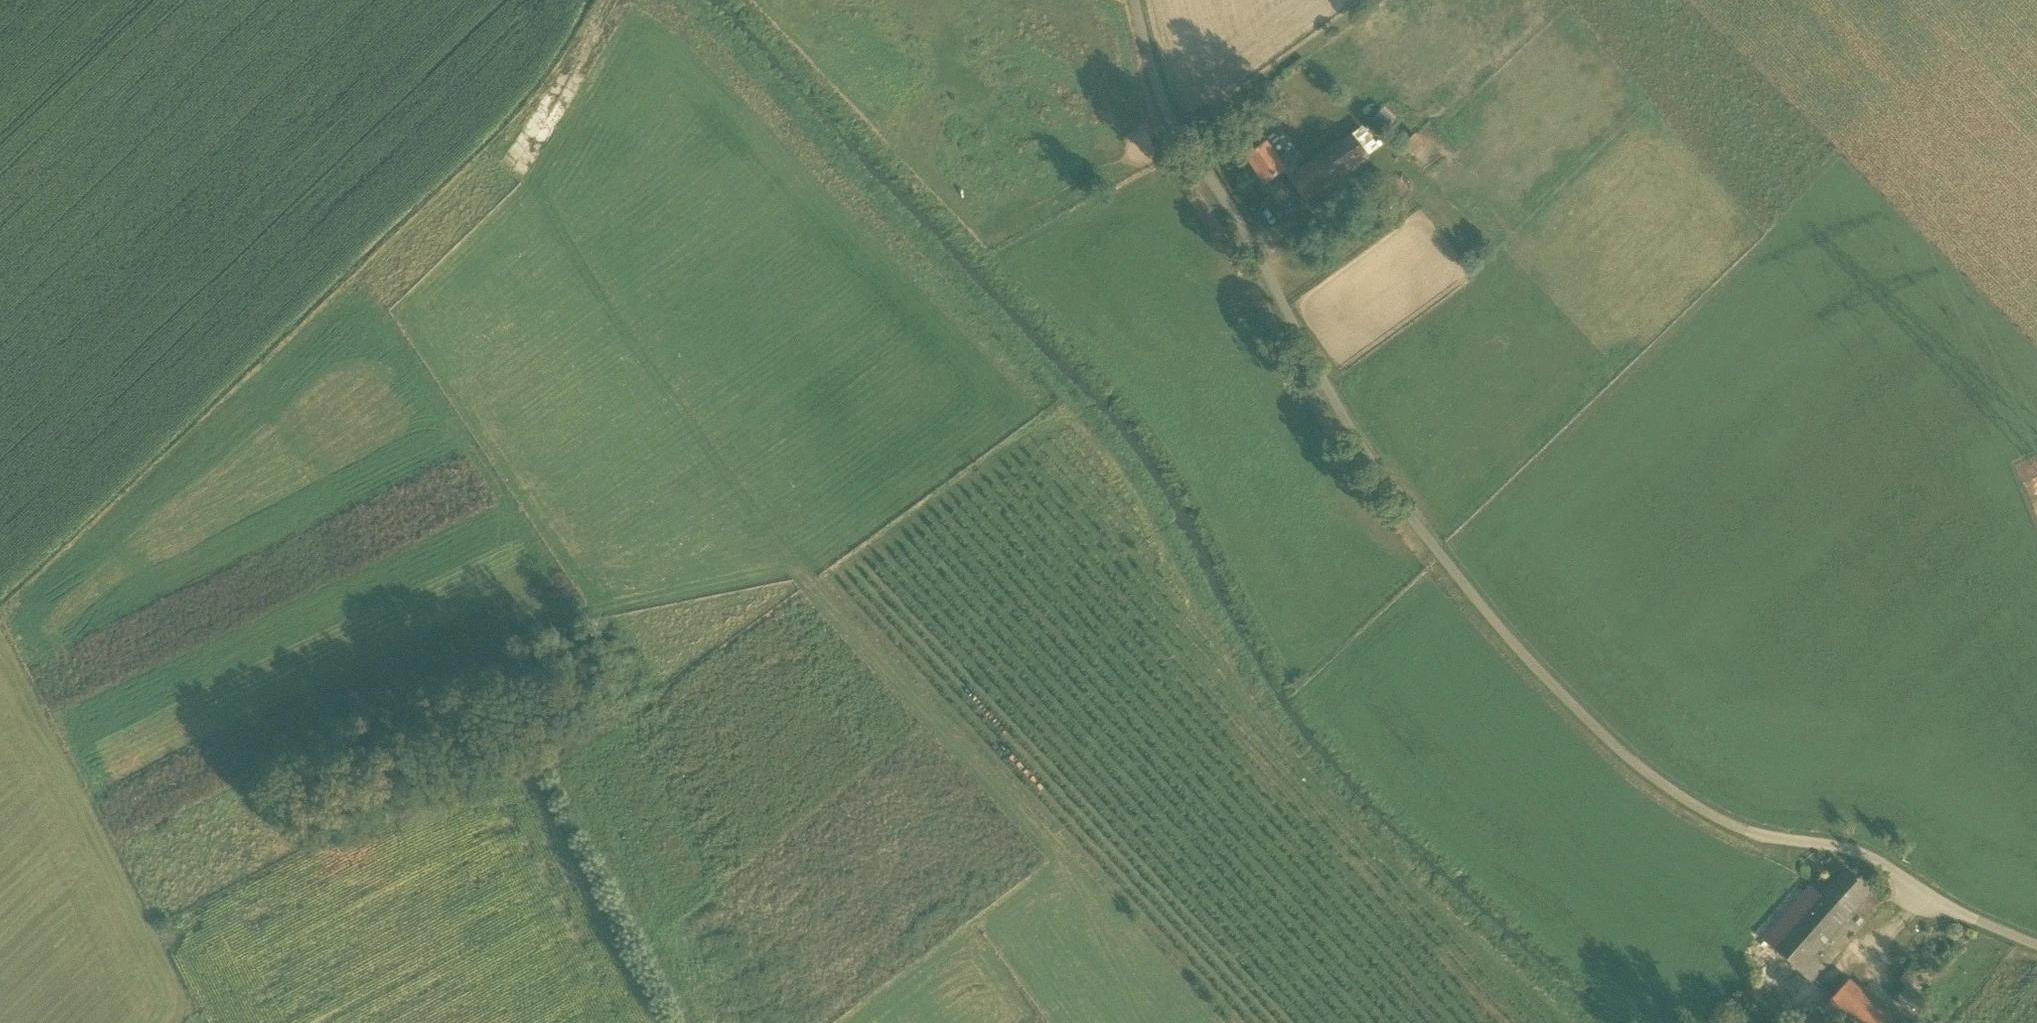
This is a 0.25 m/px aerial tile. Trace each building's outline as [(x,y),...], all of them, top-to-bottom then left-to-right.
[(1306,203),(1339,179),(1341,181),(1362,167),(1340,139),(1321,153),(1323,156),(1302,172),(1289,153),(1279,160),(1267,142),(1246,158),(1266,185),(1285,172),(1290,177),(1288,178),(1306,203)] [(1822,897),(1811,886),(1764,937),(1811,980),(1825,967),(1814,957),(1871,892),(1846,870),(1822,897)] [(1823,1009),(1837,1021),(1862,993),(1848,981),(1823,1009)]
